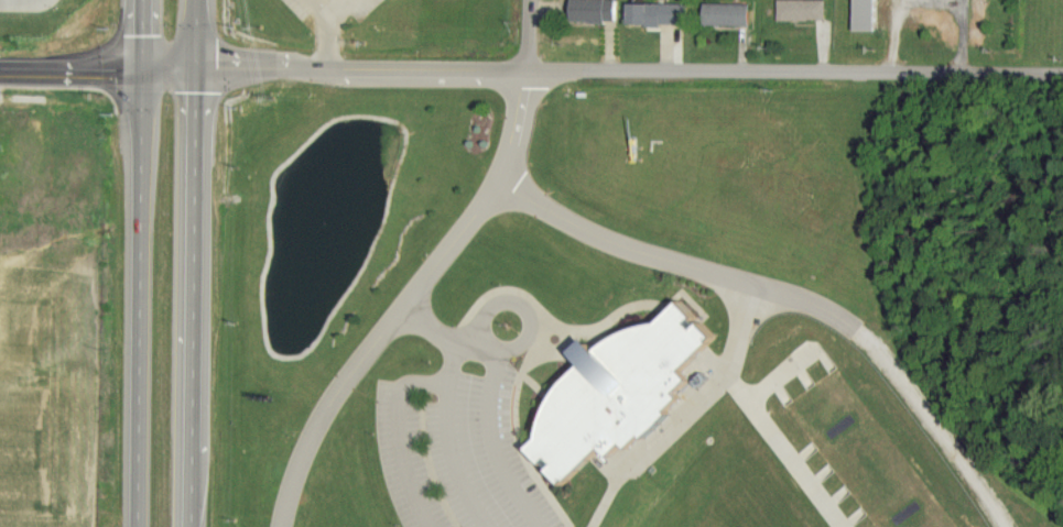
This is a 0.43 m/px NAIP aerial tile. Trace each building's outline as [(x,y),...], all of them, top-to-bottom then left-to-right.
[(614,27),(614,0),(568,0),(568,27),(614,27)] [(873,35),(873,0),(850,0),(850,35),(873,35)] [(823,2),(780,3),(781,23),(824,22),(823,2)] [(624,29),(687,29),(687,6),(624,6),(624,29)] [(747,29),(746,6),(700,6),(700,29),(747,29)] [(525,451),(538,440),(543,416),(561,383),(578,365),(568,353),(583,340),(592,352),(610,339),(631,328),(658,322),(679,303),(713,340),(680,372),(688,381),(674,394),(680,399),(666,411),(670,415),(642,440),(640,437),(626,450),(620,446),(607,459),(598,450),(560,487),(525,451)]
